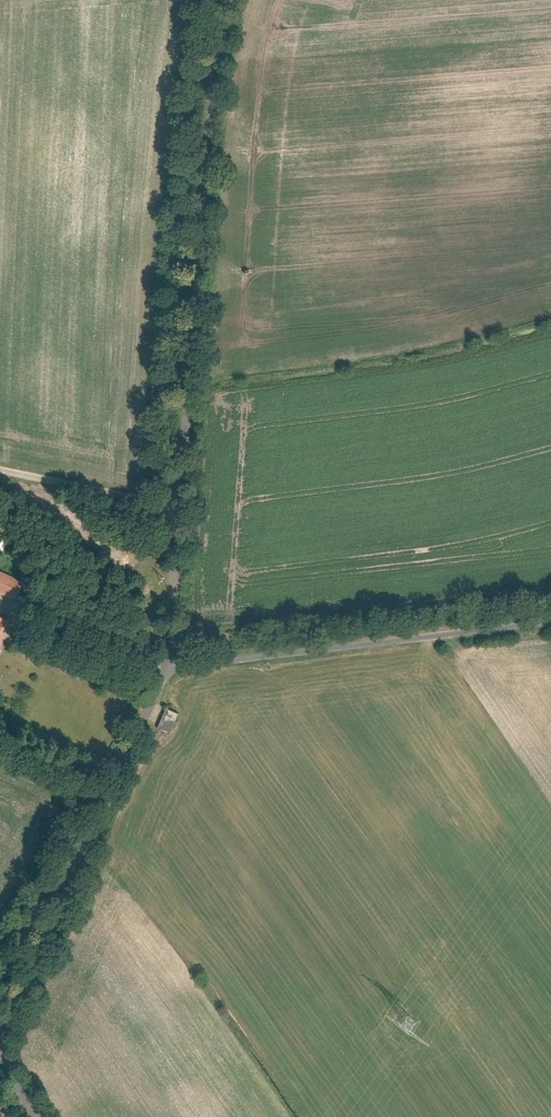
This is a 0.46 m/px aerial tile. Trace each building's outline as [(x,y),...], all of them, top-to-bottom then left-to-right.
[(19,603),(28,585),(0,571),(0,593),(19,603)] [(10,624),(0,620),(0,647),(10,624)] [(173,733),(182,713),(169,707),(160,727),(173,733)]
